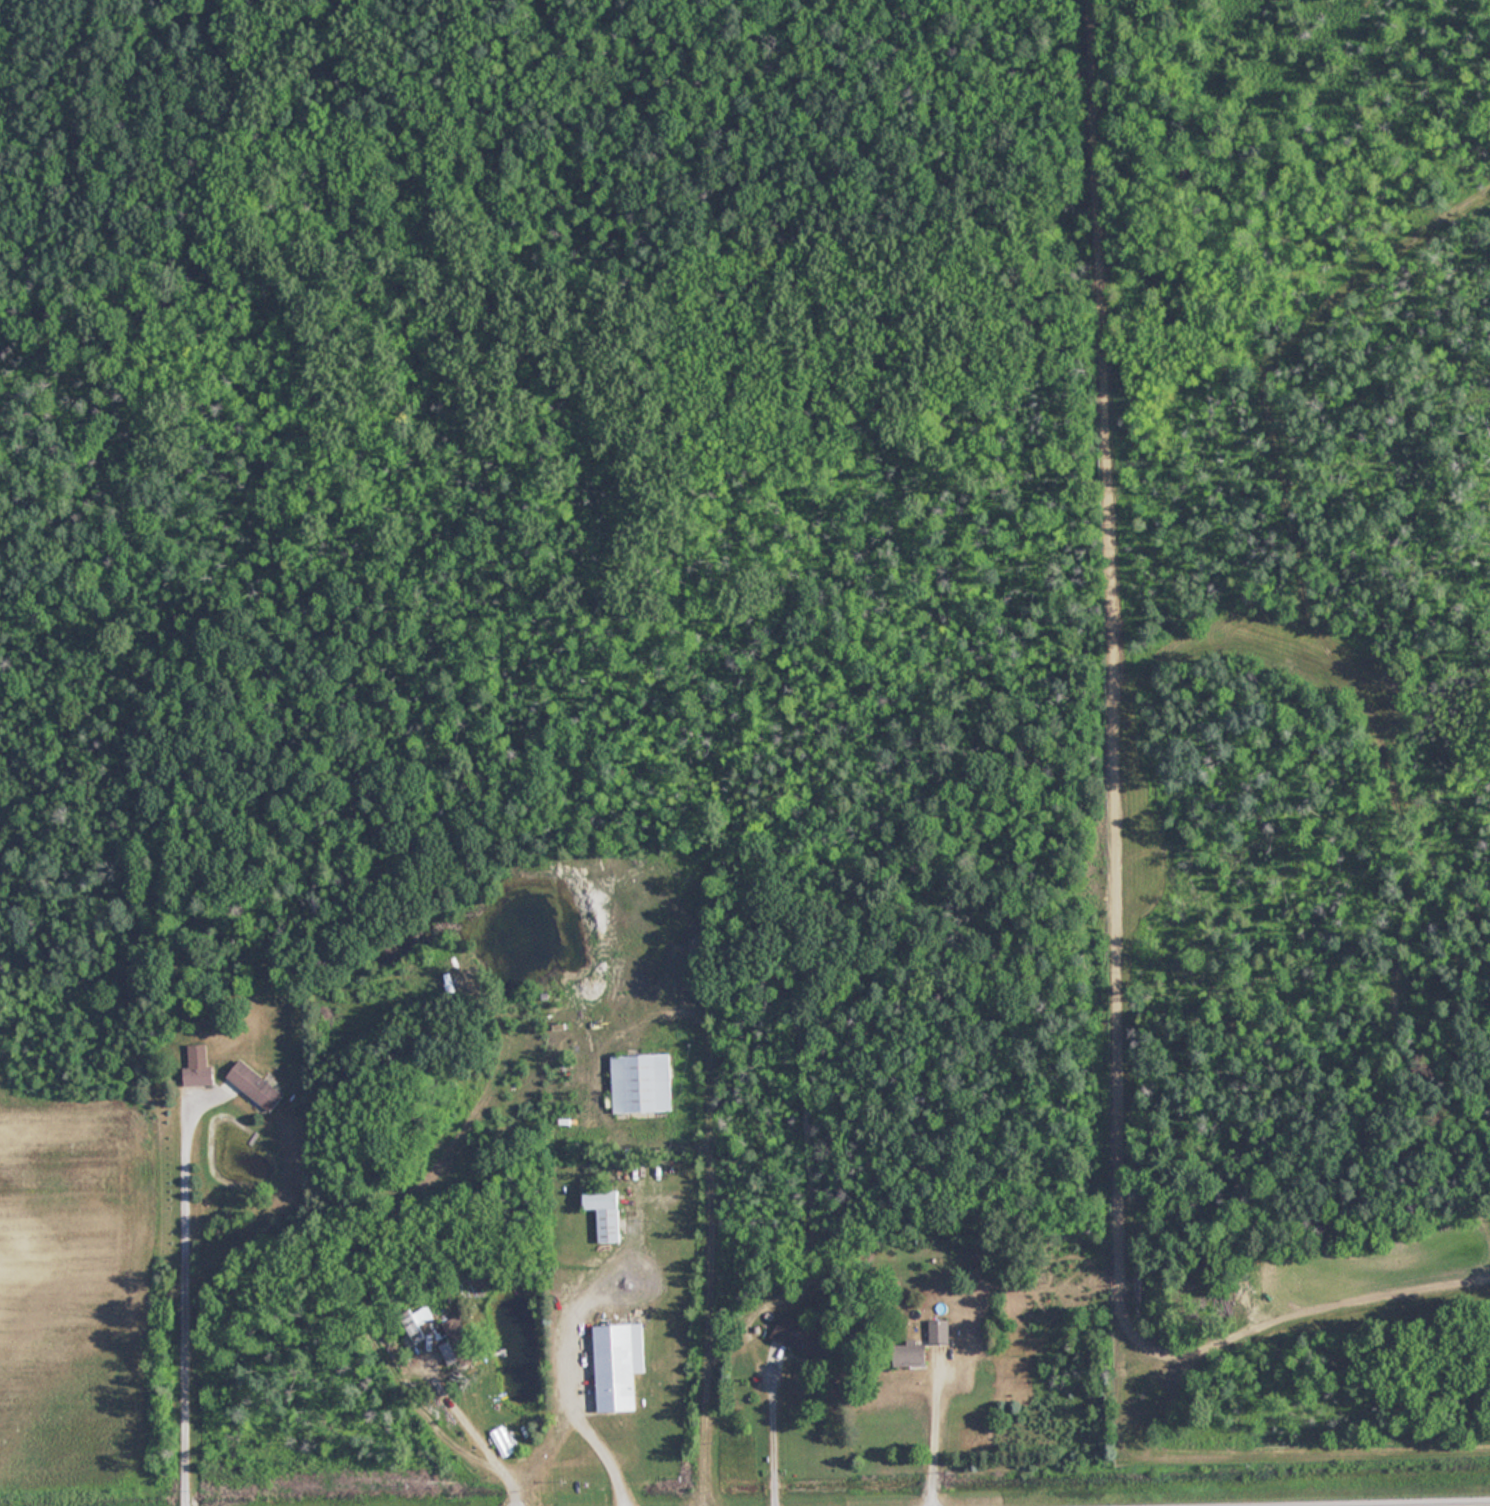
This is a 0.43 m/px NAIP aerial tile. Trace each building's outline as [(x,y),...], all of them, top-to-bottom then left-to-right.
[(189,1067),(183,1067),(183,1085),(214,1085),(214,1066),(207,1066),(207,1044),(189,1044),(189,1067)] [(671,1053),(612,1055),(613,1111),(672,1110),(671,1053)] [(285,1094),(240,1060),(227,1077),(272,1111),(285,1094)] [(621,1241),(621,1190),(584,1190),(584,1209),(597,1209),(598,1241),(621,1241)] [(402,1315),(414,1344),(426,1339),(413,1309),(402,1315)] [(806,1355),(819,1332),(785,1312),(772,1335),(806,1355)] [(461,1315),(444,1322),(451,1341),(441,1345),(453,1375),(480,1364),(461,1315)] [(950,1320),(931,1320),(931,1345),(950,1345),(950,1320)] [(596,1325),(599,1412),(638,1411),(637,1372),(644,1371),(643,1323),(596,1325)] [(928,1366),(928,1345),(918,1345),(918,1340),(906,1340),(906,1366),(928,1366)]
